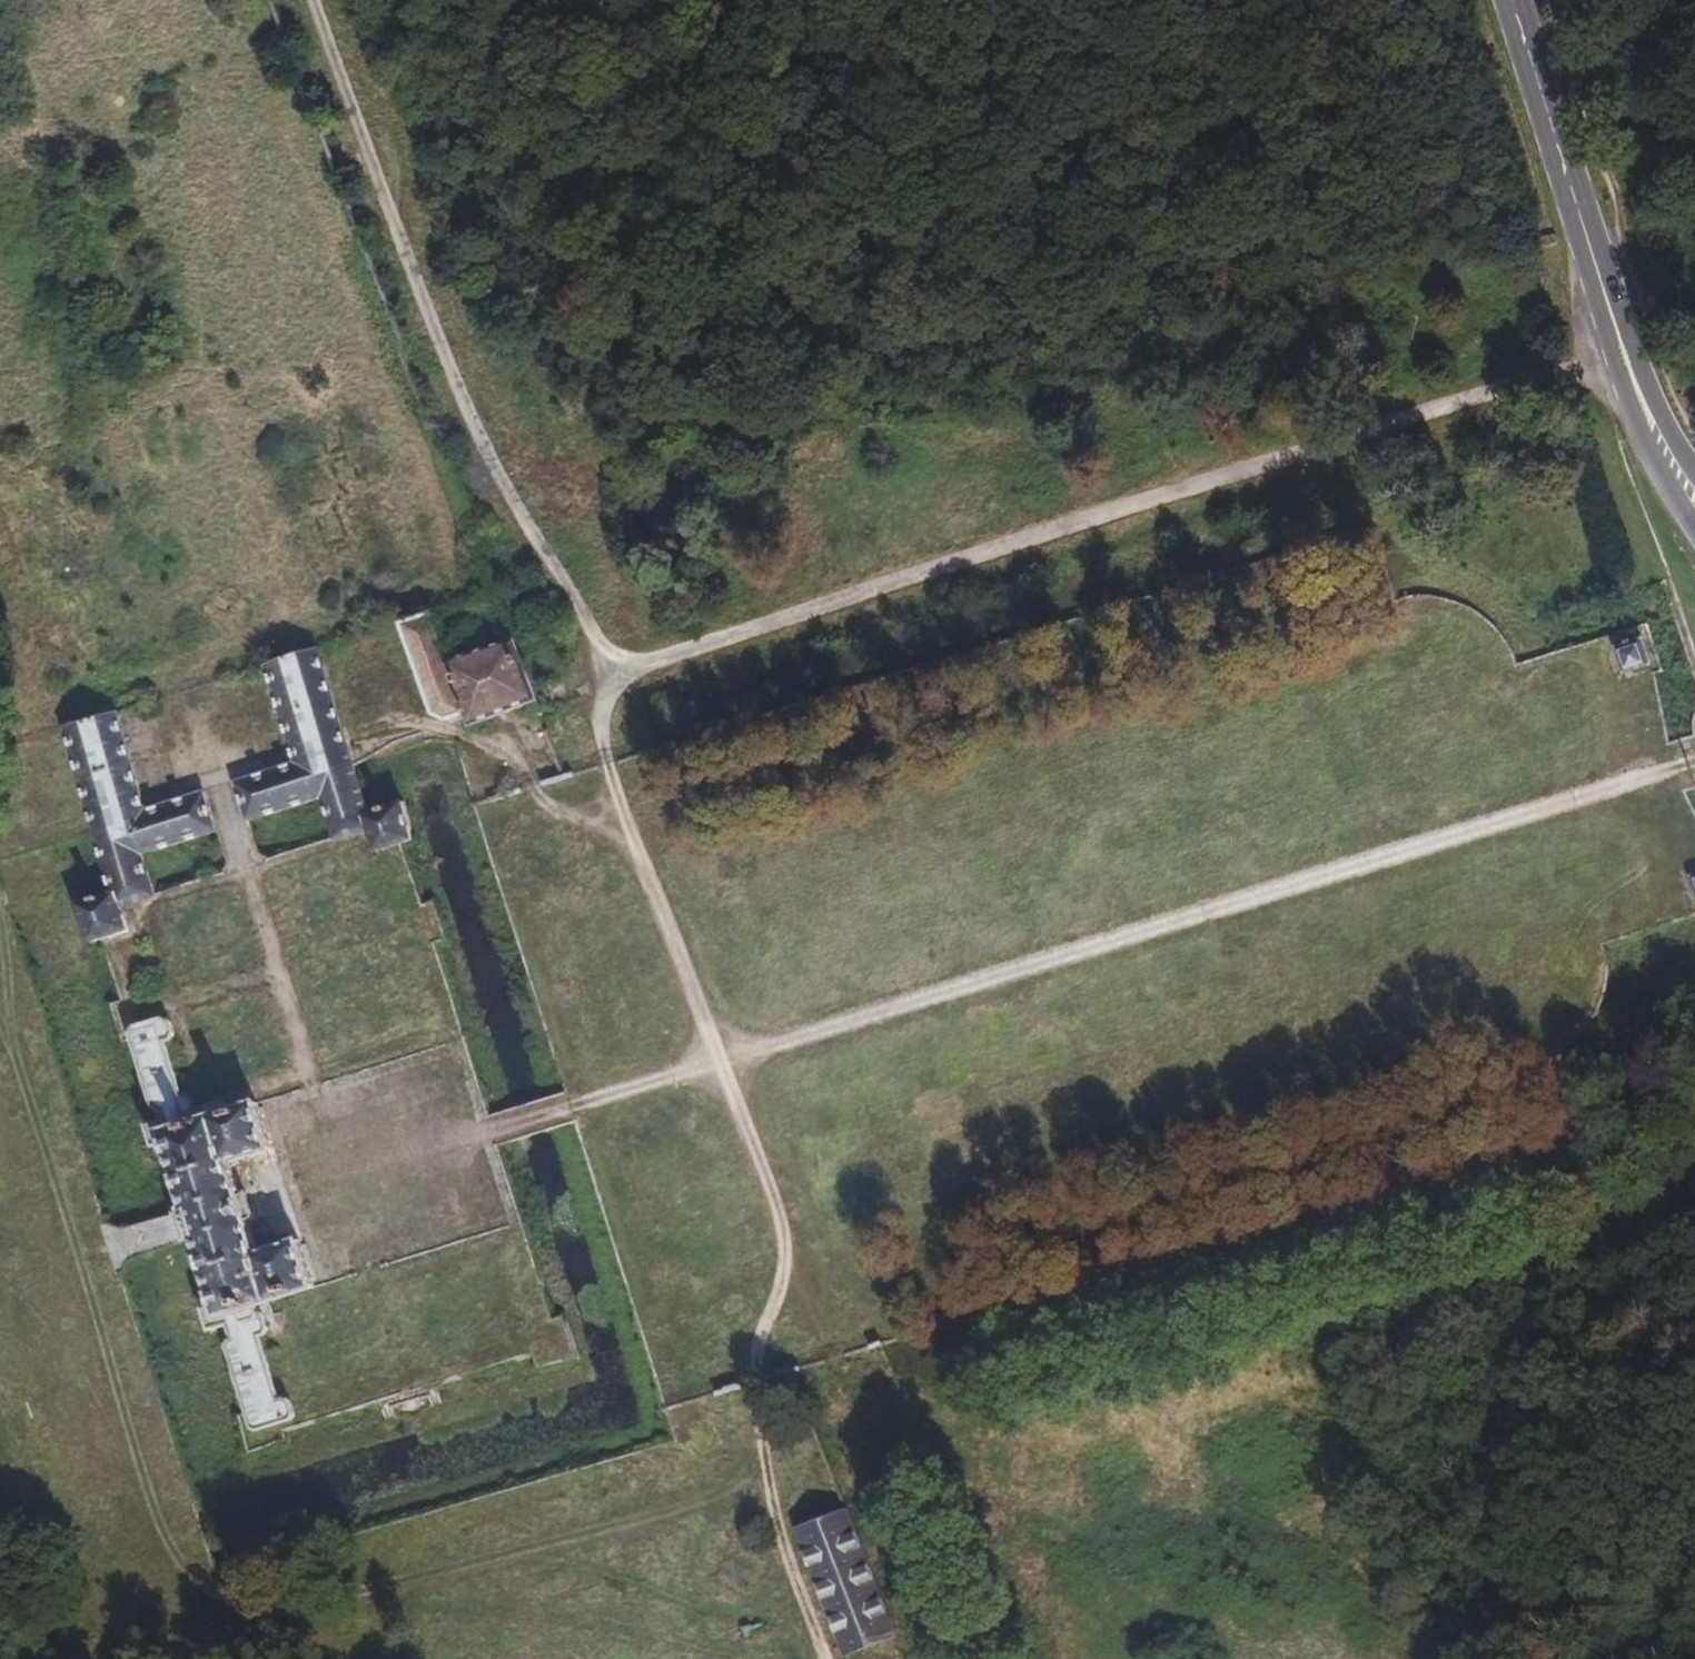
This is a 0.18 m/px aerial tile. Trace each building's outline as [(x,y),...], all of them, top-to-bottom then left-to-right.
[(538,700),(514,635),(447,660),(432,616),(400,626),(433,715),(447,721),(466,714),(472,726),(538,700)] [(1640,643),(1621,649),(1628,669),(1646,662),(1640,643)] [(368,817),(317,651),(265,667),(295,765),(237,783),(249,821),(323,799),(337,843),(370,833),(377,854),(405,845),(416,842),(405,805),(368,817)] [(116,715),(66,730),(96,829),(116,892),(80,902),(93,943),(108,939),(131,932),(123,907),(156,897),(142,855),(217,832),(205,793),(146,811),(116,715)] [(149,1126),(152,1137),(156,1148),(166,1145),(187,1212),(197,1241),(218,1308),(206,1311),(213,1334),(232,1327),(235,1335),(230,1337),(229,1342),(251,1412),(257,1431),(262,1434),(293,1423),(296,1418),(291,1402),(287,1399),(281,1401),(262,1337),(267,1335),(269,1330),(265,1316),(259,1314),(257,1307),(315,1288),(300,1239),(258,1253),(248,1221),(240,1195),(230,1163),(272,1150),(257,1102),(228,1112),(224,1102),(199,1110),(196,1098),(189,1095),(183,1097),(168,1042),(174,1040),(175,1034),(172,1022),(166,1019),(135,1028),(133,1034),(135,1041),(157,1112),(162,1114),(164,1121),(149,1126)] [(240,1195),(248,1221),(255,1219),(247,1193),(240,1195)] [(187,1245),(197,1241),(187,1212),(178,1215),(187,1245)] [(898,1639),(848,1510),(797,1530),(846,1658),(898,1639)]
